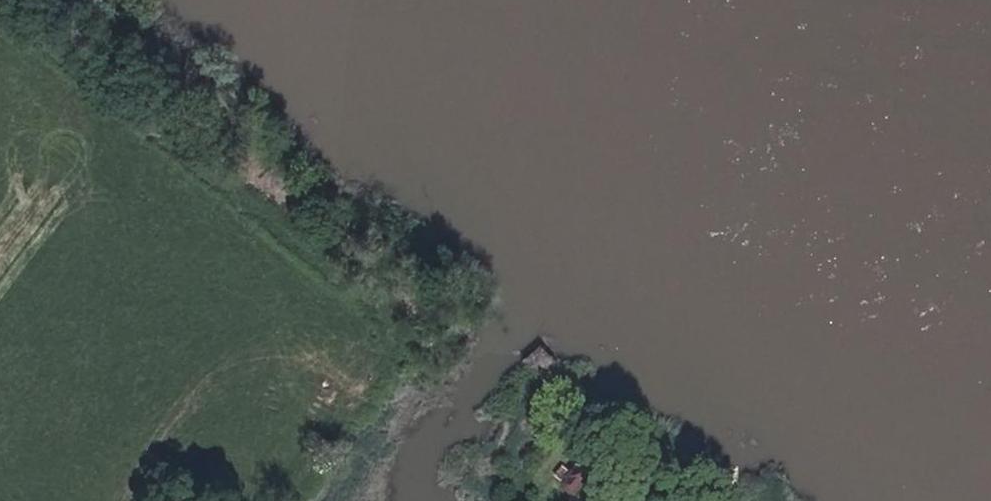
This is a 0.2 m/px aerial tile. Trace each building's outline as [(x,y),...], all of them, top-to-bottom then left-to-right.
[(548,488),(564,498),(582,471),(568,461),(565,465),(556,458),(546,471),(555,476),(548,488)]
